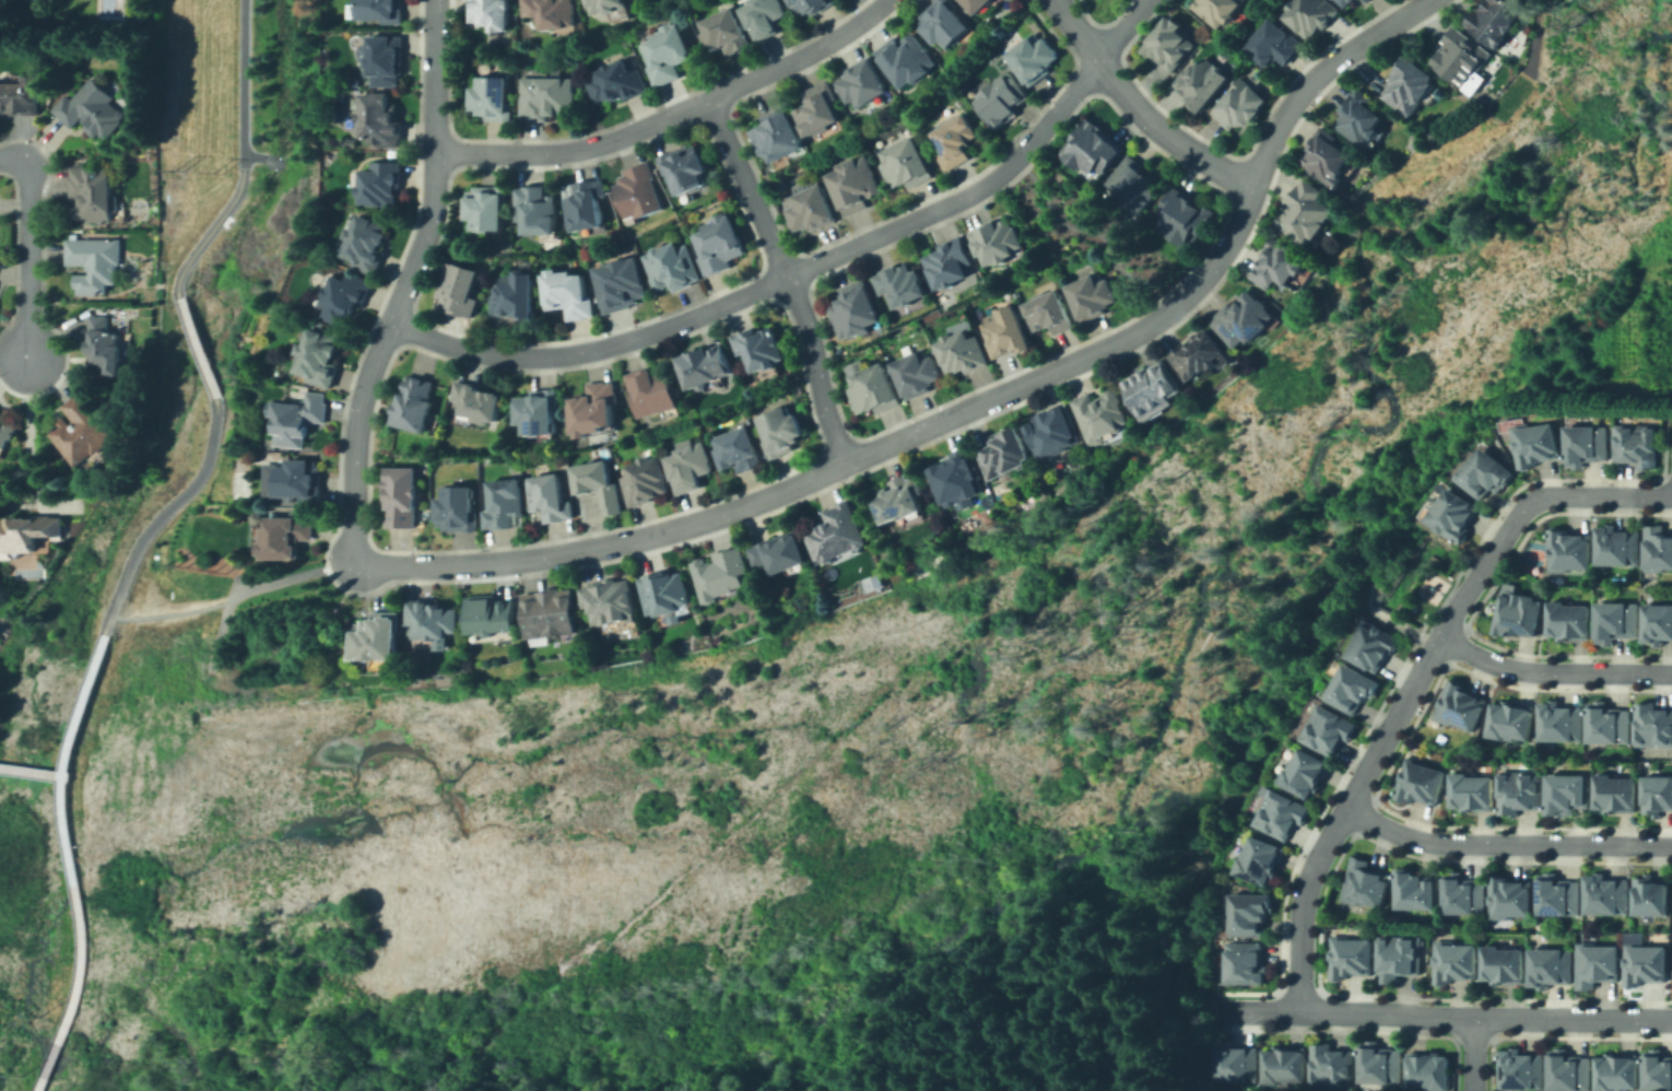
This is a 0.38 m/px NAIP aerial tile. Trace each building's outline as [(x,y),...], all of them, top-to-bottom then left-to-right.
[(361,4),(361,0),(402,0),(401,21),(385,21),(385,19),(350,19),(350,4),(361,4)] [(473,25),(473,0),(511,0),(511,32),(504,32),(504,33),(491,33),(491,25),(473,25)] [(520,14),(519,0),(572,0),(572,27),(541,30),(540,17),(526,19),(526,14),(520,14)] [(593,15),(589,0),(626,0),(631,16),(610,22),(607,12),(593,15)] [(739,9),(755,0),(779,0),(788,15),(776,23),(780,31),(760,44),(739,9)] [(800,16),(791,0),(836,0),(837,2),(808,19),(805,13),(800,16)] [(916,21),(937,0),(953,0),(977,25),(974,28),(979,34),(966,46),(961,40),(947,54),(916,21)] [(974,16),(961,0),(998,0),(1002,5),(988,17),(982,10),(974,16)] [(1188,7),(1193,0),(1248,0),(1229,24),(1227,23),(1221,31),(1188,7)] [(1277,9),(1284,0),(1293,0),(1324,0),(1339,11),(1322,35),(1315,30),(1307,40),(1277,19),(1282,12),(1277,9)] [(1347,10),(1336,0),(1355,0),(1347,10)] [(1467,17),(1477,0),(1483,3),(1485,0),(1526,0),(1500,39),(1467,17)] [(752,46),(727,56),(725,50),(714,55),(700,23),(735,8),(752,46)] [(1169,14),(1184,25),(1196,47),(1171,75),(1139,48),(1159,23),(1154,19),(1158,14),(1165,20),(1169,14)] [(1304,44),(1287,66),(1276,58),(1269,69),(1244,50),(1268,17),(1304,44)] [(1467,83),(1439,62),(1440,61),(1430,54),(1444,36),(1441,34),(1453,19),(1493,49),(1467,83)] [(698,62),(691,66),(691,63),(679,69),(682,77),(657,89),(644,60),(649,57),(643,42),(666,31),(664,27),(679,21),(698,62)] [(1036,32),(1041,39),(1047,36),(1063,59),(1043,74),(1045,78),(1029,89),(1005,55),(1036,32)] [(880,59),(912,35),(937,67),(904,91),(880,59)] [(404,37),(404,74),(402,74),(402,75),(396,75),(396,86),(369,85),(370,38),(378,38),(378,37),(404,37)] [(1382,91),(1393,73),(1388,69),(1406,42),(1437,61),(1432,69),(1437,73),(1429,84),(1435,87),(1427,99),(1421,94),(1410,109),(1382,91)] [(1212,54),(1236,74),(1205,109),(1176,84),(1189,69),(1194,73),(1212,54)] [(635,59),(637,69),(643,68),(649,93),(596,106),(589,78),(601,75),(599,68),(635,59)] [(835,84),(873,61),(891,89),(862,106),(858,99),(848,105),(835,84)] [(27,114),(0,114),(0,83),(27,84),(27,77),(44,77),(44,114),(27,114)] [(973,99),(1003,77),(1006,81),(1012,77),(1028,98),(1012,109),(1017,116),(994,132),(978,109),(979,108),(973,99)] [(1271,96),(1246,130),(1218,110),(1243,77),(1271,96)] [(519,78),(572,78),(572,115),(554,115),(554,118),(519,118),(519,78)] [(792,112),(805,105),(799,92),(826,78),(838,102),(831,105),(840,126),(808,142),(792,112)] [(92,79),(119,103),(117,106),(128,116),(107,140),(92,126),(95,122),(86,115),(74,129),(55,112),(72,92),(76,96),(92,79)] [(508,80),(508,120),(475,120),(475,113),(467,113),(467,91),(475,91),(475,80),(508,80)] [(1337,117),(1344,106),(1338,102),(1350,84),(1354,86),(1358,80),(1375,91),(1370,96),(1385,106),(1376,117),(1380,119),(1374,128),(1370,126),(1364,136),(1337,117)] [(388,116),(388,121),(407,121),(407,149),(375,149),(375,139),(364,131),(364,96),(395,96),(395,116),(388,116)] [(749,132),(787,116),(801,151),(764,167),(749,132)] [(1127,148),(1105,176),(1098,171),(1092,179),(1059,152),(1087,116),(1127,148)] [(931,134),(964,117),(976,138),(967,142),(976,159),(946,175),(937,155),(941,153),(931,134)] [(1309,144),(1320,127),(1344,141),(1341,146),(1356,156),(1337,188),(1300,165),(1312,146),(1309,144)] [(907,184),(892,191),(880,165),(886,162),(882,152),(915,137),(934,178),(909,189),(907,184)] [(711,176),(706,178),(709,186),(695,192),(697,198),(682,204),(670,176),(667,178),(658,157),(697,141),(711,176)] [(1162,193),(1146,212),(1111,184),(1137,153),(1151,165),(1149,168),(1159,178),(1154,186),(1162,193)] [(668,209),(629,223),(613,181),(625,177),(623,171),(656,159),(656,161),(650,163),(668,209)] [(864,159),(882,195),(839,214),(823,179),(836,173),(834,169),(856,159),(857,162),(864,159)] [(402,163),(402,187),(398,187),(395,207),(360,200),(365,169),(377,172),(377,163),(402,163)] [(111,169),(113,195),(119,195),(119,213),(107,213),(107,220),(75,220),(74,204),(84,204),(83,197),(72,198),(71,171),(111,169)] [(561,199),(572,198),(569,184),(602,177),(607,202),(598,204),(602,228),(566,236),(561,199)] [(1277,214),(1282,209),(1286,212),(1292,203),(1287,201),(1304,177),(1324,192),(1320,200),(1335,211),(1316,239),(1277,214)] [(1157,212),(1175,184),(1216,211),(1193,251),(1167,236),(1169,232),(1162,226),(1157,212)] [(776,202),(816,186),(831,222),(791,238),(776,202)] [(507,187),(507,228),(481,228),(481,220),(468,220),(468,196),(481,196),(481,187),(507,187)] [(556,199),(556,236),(527,236),(527,222),(513,222),(513,189),(544,189),(544,199),(556,199)] [(732,267),(709,277),(692,232),(716,222),(715,219),(731,212),(749,255),(731,261),(732,267)] [(360,216),(378,223),(380,219),(390,222),(372,273),(356,268),(358,262),(344,258),(360,216)] [(1003,221),(1006,228),(1018,222),(1031,245),(993,265),(977,234),(1003,221)] [(1317,263),(1297,293),(1277,280),(1270,291),(1248,277),(1274,236),(1317,263)] [(973,275),(942,290),(927,257),(943,250),(942,247),(964,237),(977,266),(969,269),(973,275)] [(120,238),(121,281),(109,281),(110,292),(75,293),(75,270),(74,270),(74,265),(67,265),(67,239),(120,238)] [(641,257),(676,241),(680,247),(686,245),(703,280),(675,293),(672,286),(659,293),(641,257)] [(627,309),(605,315),(593,268),(637,257),(648,300),(626,305),(627,309)] [(480,298),(473,318),(434,305),(448,260),(482,271),(473,296),(480,298)] [(909,260),(914,270),(922,267),(933,295),(902,307),(894,288),(884,291),(878,273),(909,260)] [(1085,324),(1083,325),(1065,286),(1104,269),(1120,305),(1084,321),(1085,324)] [(355,271),(373,282),(341,329),(320,315),(328,303),(321,297),(338,273),(349,280),(355,271)] [(531,271),(531,319),(488,319),(488,298),(497,298),(497,275),(509,275),(509,271),(531,271)] [(539,279),(545,278),(545,273),(558,271),(560,277),(573,274),(573,280),(585,278),(588,300),(590,300),(593,317),(567,321),(565,309),(545,313),(539,279)] [(881,328),(846,341),(833,308),(847,302),(841,290),(871,278),(887,317),(878,320),(881,328)] [(1275,325),(1257,344),(1249,337),(1240,347),(1220,328),(1253,290),(1280,314),(1272,321),(1275,325)] [(1073,330),(1059,337),(1052,326),(1039,331),(1026,305),(1053,291),(1073,330)] [(1034,348),(1012,357),(1010,354),(997,361),(982,330),(984,330),(981,326),(988,322),(986,317),(1014,304),(1034,348)] [(108,316),(108,336),(120,336),(120,372),(94,372),(94,357),(91,357),(91,316),(108,316)] [(341,365),(334,388),(313,383),(314,376),(301,373),(313,328),(342,336),(335,364),(341,365)] [(773,328),(787,366),(752,379),(743,357),(738,360),(730,338),(752,330),(753,335),(773,328)] [(1235,356),(1193,384),(1174,354),(1215,328),(1235,356)] [(935,345),(965,333),(967,340),(972,338),(984,366),(950,380),(935,345)] [(676,361),(727,343),(737,380),(686,395),(676,361)] [(884,365),(926,347),(942,383),(899,401),(884,365)] [(1173,404),(1146,423),(1120,387),(1162,357),(1186,390),(1170,401),(1173,404)] [(884,365),(897,406),(860,419),(850,390),(855,389),(851,377),(884,365)] [(654,366),(656,372),(663,369),(664,374),(670,372),(682,411),(662,417),(661,412),(639,419),(626,375),(654,366)] [(398,423),(390,422),(398,395),(405,396),(411,373),(439,380),(435,396),(436,396),(431,414),(434,415),(429,432),(398,423)] [(616,432),(576,437),(572,397),(590,395),(588,384),(615,380),(619,406),(613,407),(616,432)] [(458,422),(461,403),(451,401),(456,382),(480,387),(478,392),(501,398),(494,430),(458,422)] [(558,390),(558,439),(543,439),(543,436),(527,436),(518,419),(518,407),(511,407),(511,399),(517,399),(517,395),(527,395),(527,390),(558,390)] [(1118,390),(1133,425),(1109,436),(1111,439),(1094,447),(1074,401),(1098,391),(1100,398),(1118,390)] [(123,434),(83,469),(55,435),(72,420),(66,411),(89,392),(123,434)] [(328,396),(322,423),(308,420),(303,448),(273,443),(281,402),(306,408),(309,392),(328,396)] [(1070,406),(1086,445),(1052,458),(1048,448),(1040,451),(1029,424),(1036,421),(1034,415),(1053,408),(1056,412),(1070,406)] [(1515,418),(1557,411),(1565,457),(1536,460),(1538,465),(1521,467),(1515,418)] [(758,422),(780,413),(782,419),(792,415),(803,443),(797,445),(800,453),(774,464),(758,422)] [(1,449),(0,449),(0,414),(22,424),(12,447),(3,443),(1,449)] [(1588,455),(1588,461),(1588,464),(1576,464),(1576,461),(1570,460),(1570,455),(1570,417),(1609,417),(1609,456),(1588,455)] [(1659,456),(1659,465),(1638,465),(1638,456),(1617,456),(1617,420),(1659,420),(1659,456)] [(763,466),(739,473),(735,467),(725,471),(713,438),(750,426),(763,466)] [(1037,465),(997,480),(985,449),(997,445),(994,438),(1023,427),(1037,465)] [(704,488),(678,495),(666,454),(705,443),(713,472),(700,476),(704,488)] [(989,491),(949,507),(932,468),(978,449),(988,474),(982,477),(989,491)] [(1463,480),(1483,453),(1514,473),(1503,491),(1497,488),(1490,498),(1463,480)] [(607,519),(599,491),(578,496),(572,467),(611,458),(624,515),(607,519)] [(313,459),(313,462),(319,462),(320,500),(303,501),(303,495),(280,495),(280,462),(291,462),(291,459),(313,459)] [(656,461),(667,495),(657,498),(658,504),(631,513),(620,479),(625,477),(623,471),(656,461)] [(416,526),(391,526),(390,469),(415,469),(416,526)] [(927,509),(888,525),(878,496),(896,490),(893,481),(919,471),(928,496),(922,498),(927,509)] [(561,473),(564,501),(573,501),(575,519),(540,524),(539,516),(533,517),(529,477),(561,473)] [(485,483),(517,480),(520,516),(514,516),(515,529),(482,532),(480,513),(487,512),(485,483)] [(471,490),(471,514),(478,514),(478,531),(440,531),(440,527),(432,527),(432,503),(440,503),(440,490),(471,490)] [(1425,528),(1452,490),(1481,511),(1468,529),(1473,533),(1460,552),(1425,528)] [(848,493),(869,541),(820,562),(804,528),(827,518),(822,505),(848,493)] [(33,558),(0,558),(0,514),(59,515),(59,536),(33,536),(33,558)] [(316,514),(316,539),(298,538),(296,558),(263,555),(266,524),(270,524),(271,515),(292,517),(292,514),(316,514)] [(1668,531),(1671,531),(1671,567),(1648,567),(1648,563),(1650,563),(1650,520),(1668,520),(1668,531)] [(1638,528),(1638,560),(1599,560),(1599,521),(1610,521),(1610,527),(1638,528)] [(1565,524),(1565,533),(1590,533),(1590,567),(1552,567),(1552,524),(1565,524)] [(797,526),(806,558),(775,567),(772,556),(755,561),(749,541),(797,526)] [(692,558),(705,554),(706,556),(714,554),(711,548),(741,539),(751,571),(743,573),(746,583),(717,591),(718,595),(704,599),(692,558)] [(650,611),(638,572),(670,562),(671,567),(682,564),(693,598),(650,611)] [(628,575),(637,613),(593,624),(589,605),(582,606),(578,585),(596,582),(594,578),(613,574),(614,578),(628,575)] [(520,593),(537,590),(535,584),(556,582),(556,588),(573,586),(577,625),(525,632),(520,593)] [(470,625),(466,591),(497,588),(498,595),(514,593),(517,621),(470,625)] [(1503,589),(1542,596),(1535,634),(1509,629),(1508,632),(1495,630),(1503,589)] [(444,596),(444,602),(457,602),(457,627),(446,627),(446,633),(416,633),(416,620),(402,620),(402,596),(444,596)] [(1589,632),(1589,640),(1574,640),(1574,632),(1550,632),(1551,599),(1589,599),(1589,632)] [(1646,599),(1671,599),(1671,637),(1646,637),(1646,599)] [(1600,635),(1600,600),(1637,600),(1637,635),(1600,635)] [(398,658),(357,658),(357,622),(373,622),(373,612),(398,613),(398,658)] [(1347,658),(1366,624),(1403,645),(1396,660),(1386,655),(1375,673),(1347,658)] [(1329,699),(1344,669),(1380,688),(1370,706),(1362,702),(1356,713),(1329,699)] [(1488,700),(1474,736),(1434,719),(1451,674),(1475,684),(1472,693),(1488,700)] [(1530,705),(1529,712),(1535,713),(1531,743),(1491,737),(1496,704),(1504,705),(1505,701),(1530,705)] [(1660,714),(1671,714),(1671,748),(1638,748),(1638,701),(1660,701),(1660,714)] [(1565,702),(1565,708),(1582,708),(1582,740),(1541,740),(1541,702),(1565,702)] [(1365,726),(1354,747),(1341,740),(1332,756),(1303,740),(1322,703),(1365,726)] [(1611,703),(1611,712),(1629,712),(1629,743),(1588,743),(1588,703),(1611,703)] [(1330,764),(1310,800),(1281,785),(1299,748),(1330,764)] [(1446,773),(1434,803),(1418,798),(1415,806),(1394,797),(1410,759),(1446,773)] [(1521,813),(1500,813),(1500,773),(1540,773),(1540,808),(1521,808),(1521,813)] [(1492,809),(1455,809),(1455,776),(1492,776),(1492,809)] [(1575,802),(1575,813),(1549,813),(1549,776),(1588,777),(1588,802),(1575,802)] [(1635,777),(1635,811),(1598,811),(1598,777),(1635,777)] [(1646,777),(1671,777),(1671,809),(1646,809),(1646,777)] [(1316,809),(1307,826),(1296,821),(1287,840),(1258,826),(1274,789),(1316,809)] [(1286,854),(1270,888),(1237,872),(1253,837),(1286,854)] [(1382,902),(1341,902),(1349,860),(1357,863),(1356,869),(1388,875),(1382,902)] [(1413,870),(1413,879),(1437,879),(1437,907),(1398,907),(1398,870),(1413,870)] [(1461,871),(1461,879),(1484,880),(1484,912),(1445,912),(1445,871),(1461,871)] [(1541,872),(1546,873),(1561,873),(1561,877),(1581,877),(1581,882),(1583,883),(1581,892),(1581,910),(1540,910),(1540,875),(1541,872)] [(1611,876),(1611,880),(1628,880),(1628,912),(1589,912),(1589,881),(1598,881),(1598,876),(1611,876)] [(1650,876),(1650,882),(1665,882),(1665,913),(1637,913),(1637,876),(1650,876)] [(1509,879),(1509,882),(1531,882),(1531,917),(1492,917),(1492,879),(1509,879)] [(1264,935),(1234,935),(1234,895),(1274,895),(1274,913),(1264,913),(1264,935)] [(1403,937),(1403,942),(1417,942),(1417,938),(1422,938),(1422,972),(1397,972),(1397,982),(1381,982),(1381,937),(1403,937)] [(1333,982),(1333,952),(1331,952),(1331,938),(1370,938),(1370,943),(1373,943),(1373,974),(1347,974),(1347,982),(1333,982)] [(1264,943),(1264,965),(1271,965),(1271,986),(1227,985),(1227,943),(1264,943)] [(1475,981),(1436,981),(1436,945),(1475,945),(1475,981)] [(1658,945),(1658,950),(1661,950),(1661,982),(1626,982),(1626,945),(1658,945)] [(1599,984),(1599,992),(1579,992),(1579,947),(1618,947),(1618,978),(1599,978),(1599,984)] [(1522,983),(1517,983),(1517,978),(1485,978),(1485,949),(1522,949),(1522,983)] [(1570,984),(1532,984),(1532,951),(1570,951),(1570,984)] [(1333,1084),(1312,1084),(1312,1044),(1333,1044),(1333,1054),(1354,1054),(1354,1084),(1333,1084)] [(1258,1080),(1218,1080),(1218,1051),(1228,1051),(1228,1047),(1258,1047),(1258,1080)] [(1379,1047),(1379,1054),(1402,1054),(1402,1081),(1361,1081),(1361,1047),(1379,1047)] [(1562,1048),(1570,1057),(1589,1057),(1589,1089),(1552,1088),(1552,1048),(1562,1048)] [(1636,1089),(1596,1089),(1596,1049),(1636,1049),(1636,1089)] [(1663,1057),(1671,1057),(1671,1089),(1645,1089),(1645,1049),(1663,1049),(1663,1057)] [(1303,1083),(1267,1083),(1267,1052),(1303,1052),(1303,1083)] [(1447,1088),(1410,1088),(1410,1055),(1439,1055),(1447,1064),(1447,1088)] [(1542,1056),(1542,1087),(1503,1087),(1503,1061),(1509,1061),(1509,1064),(1510,1064),(1510,1055),(1542,1056)]
